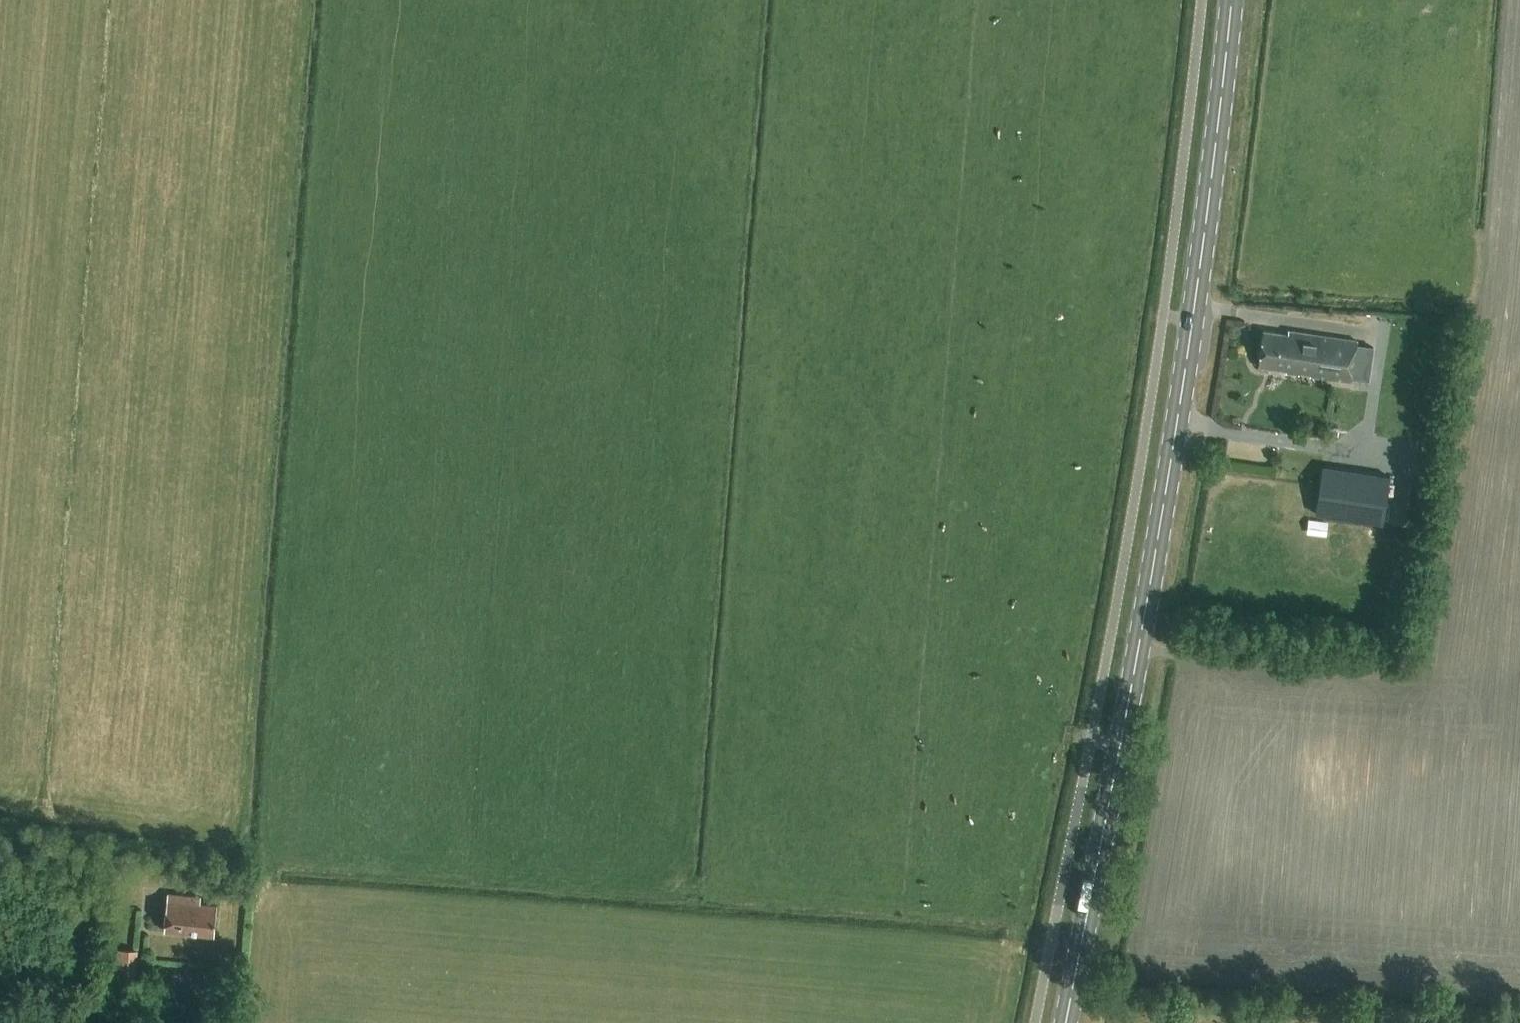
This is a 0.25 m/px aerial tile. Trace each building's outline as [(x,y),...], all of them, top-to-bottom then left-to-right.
[(1266,332),(1265,340),(1260,368),(1286,372),(1286,373),(1351,382),(1351,379),(1375,382),(1372,398),(1422,406),(1431,343),(1381,335),(1379,351),(1356,347),(1357,340),(1288,330),(1288,336),(1266,332)] [(1315,513),(1382,524),(1389,477),(1322,467),(1315,513)] [(164,931),(214,935),(217,905),(200,903),(201,897),(167,894),(164,931)] [(111,949),(109,973),(134,976),(136,952),(111,949)]
